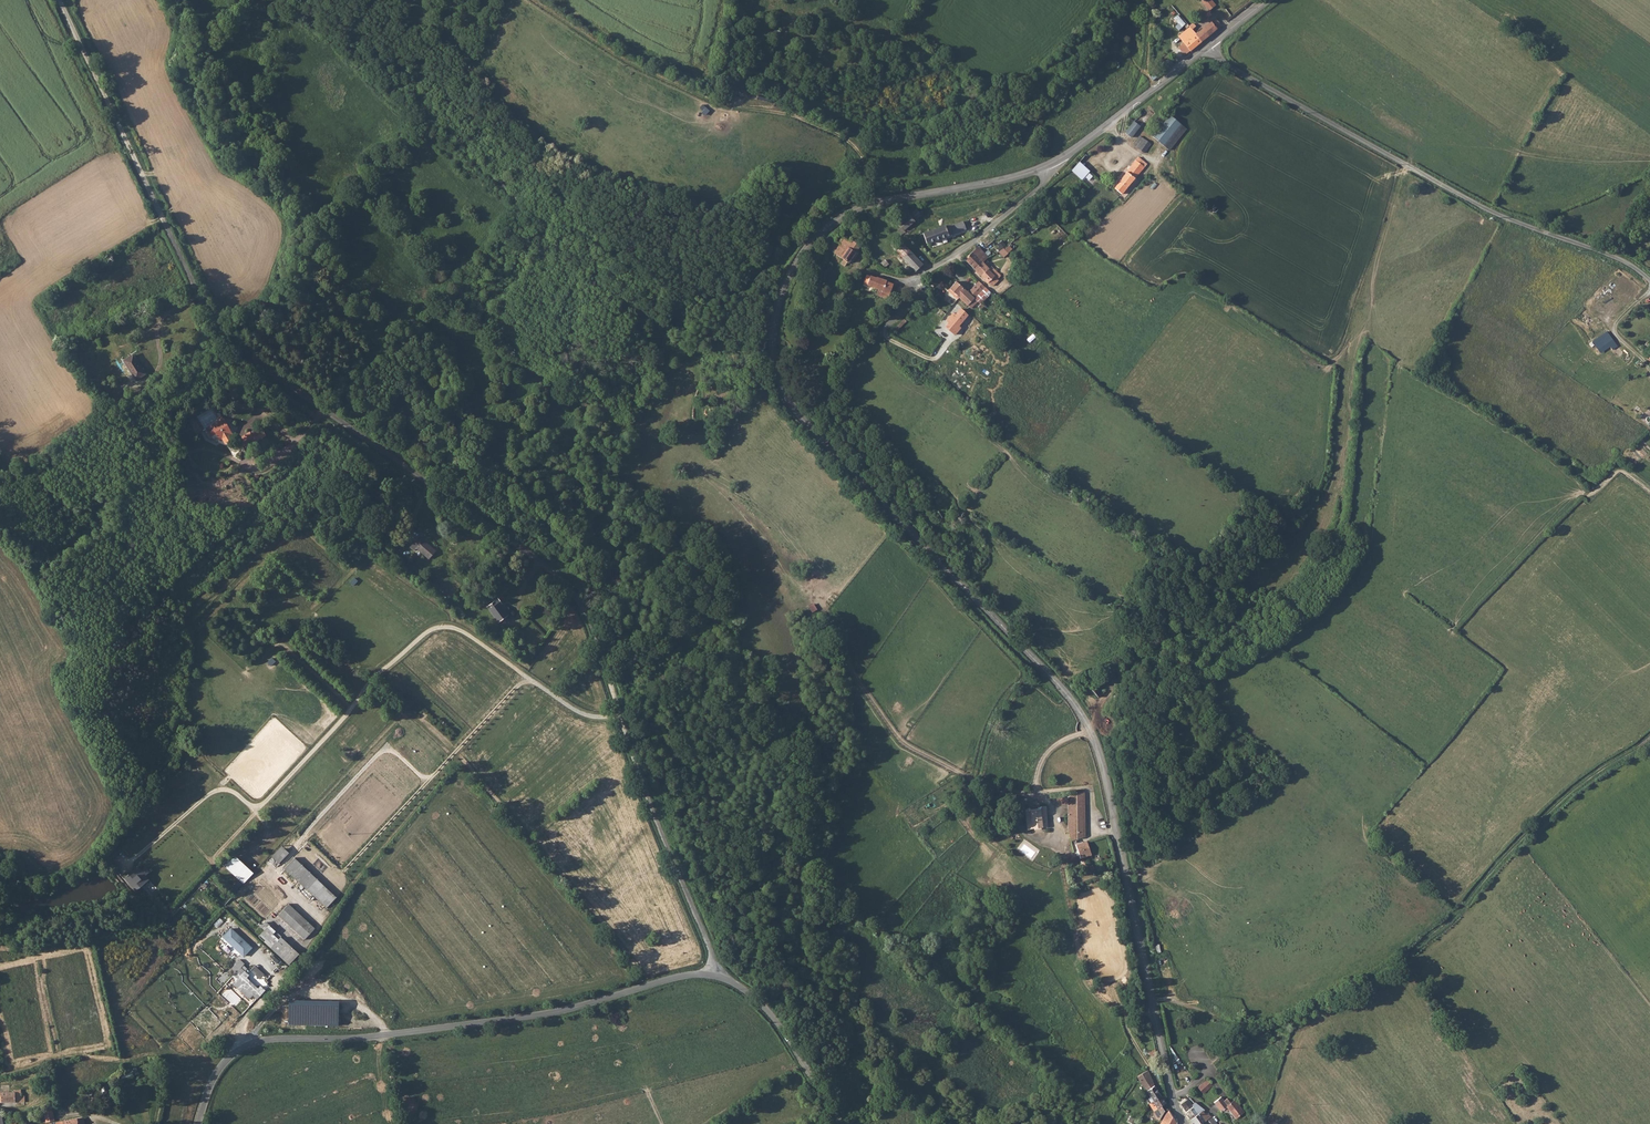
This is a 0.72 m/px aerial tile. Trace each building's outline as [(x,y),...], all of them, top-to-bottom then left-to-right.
[(1172,21),(1179,30),(1187,24),(1179,15),(1172,21)] [(1195,27),(1186,34),(1190,39),(1183,43),(1190,52),(1230,26),(1223,17),(1202,31),(1200,28),(1203,26),(1201,23),(1195,27)] [(1170,58),(1165,63),(1169,68),(1174,64),(1170,58)] [(1144,124),(1152,117),(1146,111),(1139,119),(1144,124)] [(1169,116),(1151,137),(1168,151),(1185,129),(1169,116)] [(1143,134),(1138,126),(1126,135),(1131,142),(1143,134)] [(1136,147),(1139,150),(1141,151),(1147,143),(1145,142),(1143,139),(1136,147)] [(1137,156),(1110,193),(1117,200),(1146,164),(1137,156)] [(1078,169),(1070,177),(1078,185),(1087,178),(1078,169)] [(1087,178),(1078,185),(1080,187),(1088,179),(1087,178)] [(1103,185),(1101,188),(1106,192),(1107,191),(1111,186),(1103,180),(1100,183),(1103,185)] [(924,211),(905,223),(905,224),(902,226),(907,234),(907,235),(911,232),(910,230),(929,218),(924,211)] [(952,229),(941,232),(943,242),(954,239),(954,238),(972,233),(972,230),(976,229),(975,225),(953,231),(952,229)] [(943,242),(941,232),(930,235),(932,244),(943,242)] [(992,239),(982,246),(990,253),(999,247),(992,239)] [(905,243),(898,249),(901,253),(908,246),(905,243)] [(1000,252),(1004,257),(1013,249),(1009,244),(1000,252)] [(836,256),(832,261),(835,264),(839,258),(846,261),(853,265),(860,254),(861,251),(856,247),(854,249),(848,245),(841,246),(839,245),(833,254),(836,256)] [(908,246),(901,253),(919,274),(926,267),(908,246)] [(967,261),(977,270),(984,263),(989,259),(979,248),(967,261)] [(871,259),(868,262),(873,266),(883,274),(885,271),(871,259)] [(984,263),(977,270),(995,287),(1002,279),(1000,278),(1002,275),(995,266),(991,269),(984,263)] [(874,278),(873,281),(871,287),(886,291),(885,295),(889,296),(888,298),(895,300),(898,290),(899,286),(892,284),(892,283),(884,280),(883,281),(874,278)] [(961,282),(953,290),(961,298),(969,291),(961,282)] [(981,285),(978,287),(985,294),(989,290),(985,285),(983,287),(981,285)] [(969,291),(961,298),(971,308),(978,300),(985,294),(978,287),(976,290),(979,293),(975,298),(969,291)] [(978,300),(971,308),(973,311),(981,303),(978,300)] [(961,314),(956,320),(962,326),(967,320),(962,315),(961,314)] [(949,335),(948,335),(950,337),(962,326),(956,320),(951,324),(949,322),(946,325),(948,327),(945,331),(949,335)] [(960,333),(956,340),(963,344),(967,337),(960,333)] [(1614,339),(1610,336),(1598,351),(1597,352),(1601,356),(1614,339)] [(134,354),(125,360),(137,379),(146,373),(134,354)] [(202,422),(210,421),(208,412),(200,414),(202,422)] [(219,420),(205,428),(210,435),(216,432),(220,440),(223,438),(224,441),(226,442),(231,439),(231,437),(230,435),(231,433),(221,415),(217,418),(219,420)] [(250,432),(238,439),(242,446),(254,440),(255,441),(265,435),(261,428),(251,434),(250,432)] [(419,534),(410,544),(415,549),(417,546),(430,557),(437,549),(419,534)] [(497,597),(486,605),(498,621),(507,614),(500,604),(502,603),(497,597)] [(1070,831),(1071,841),(1088,840),(1086,811),(1085,793),(1079,793),(1068,797),(1070,831)] [(1031,809),(1027,809),(1030,830),(1041,828),(1050,828),(1047,806),(1043,807),(1037,809),(1031,809)] [(337,896),(282,845),(272,856),(302,885),(326,908),(337,896)] [(1077,846),(1078,859),(1087,859),(1087,846),(1077,846)] [(223,864),(240,879),(232,887),(237,891),(255,872),(233,853),(223,864)] [(289,903),(278,915),(305,940),(315,928),(303,917),(289,903)] [(265,930),(259,936),(289,964),(299,953),(265,921),(261,926),(265,930)] [(223,937),(236,949),(238,947),(242,950),(239,952),(244,956),(252,947),(231,928),(223,937)] [(240,958),(232,967),(236,971),(232,975),(240,983),(237,987),(249,999),(257,990),(242,975),(246,971),(242,967),(245,963),(240,958)] [(1170,958),(1163,959),(1165,979),(1172,979),(1170,958)] [(252,971),(261,979),(266,974),(256,966),(252,971)] [(1157,1054),(1150,1056),(1157,1065),(1160,1064),(1157,1054)] [(1147,1070),(1137,1077),(1150,1096),(1147,1098),(1150,1104),(1162,1096),(1155,1084),(1154,1082),(1147,1070)] [(1208,1079),(1199,1085),(1204,1092),(1213,1085),(1208,1079)] [(22,1103),(22,1098),(25,1098),(26,1093),(21,1093),(21,1090),(15,1090),(15,1092),(1,1092),(0,1092),(0,1103),(22,1103)] [(1165,1100),(1162,1096),(1150,1104),(1151,1105),(1155,1111),(1155,1115),(1158,1120),(1163,1123),(1168,1114),(1163,1107),(1167,1104),(1165,1100)] [(1187,1097),(1181,1103),(1192,1118),(1205,1109),(1198,1103),(1192,1104),(1187,1097)] [(1222,1097),(1214,1103),(1220,1111),(1223,1109),(1224,1112),(1227,1110),(1233,1119),(1236,1117),(1224,1101),(1222,1097)] [(1227,1099),(1224,1101),(1236,1117),(1242,1113),(1233,1101),(1230,1104),(1227,1099)] [(52,1106),(43,1107),(46,1122),(54,1121),(52,1106)] [(1192,1118),(1196,1123),(1202,1123),(1211,1118),(1205,1109),(1192,1118)] [(1162,1123),(1177,1123),(1170,1110),(1168,1114),(1163,1123),(1162,1123)]
